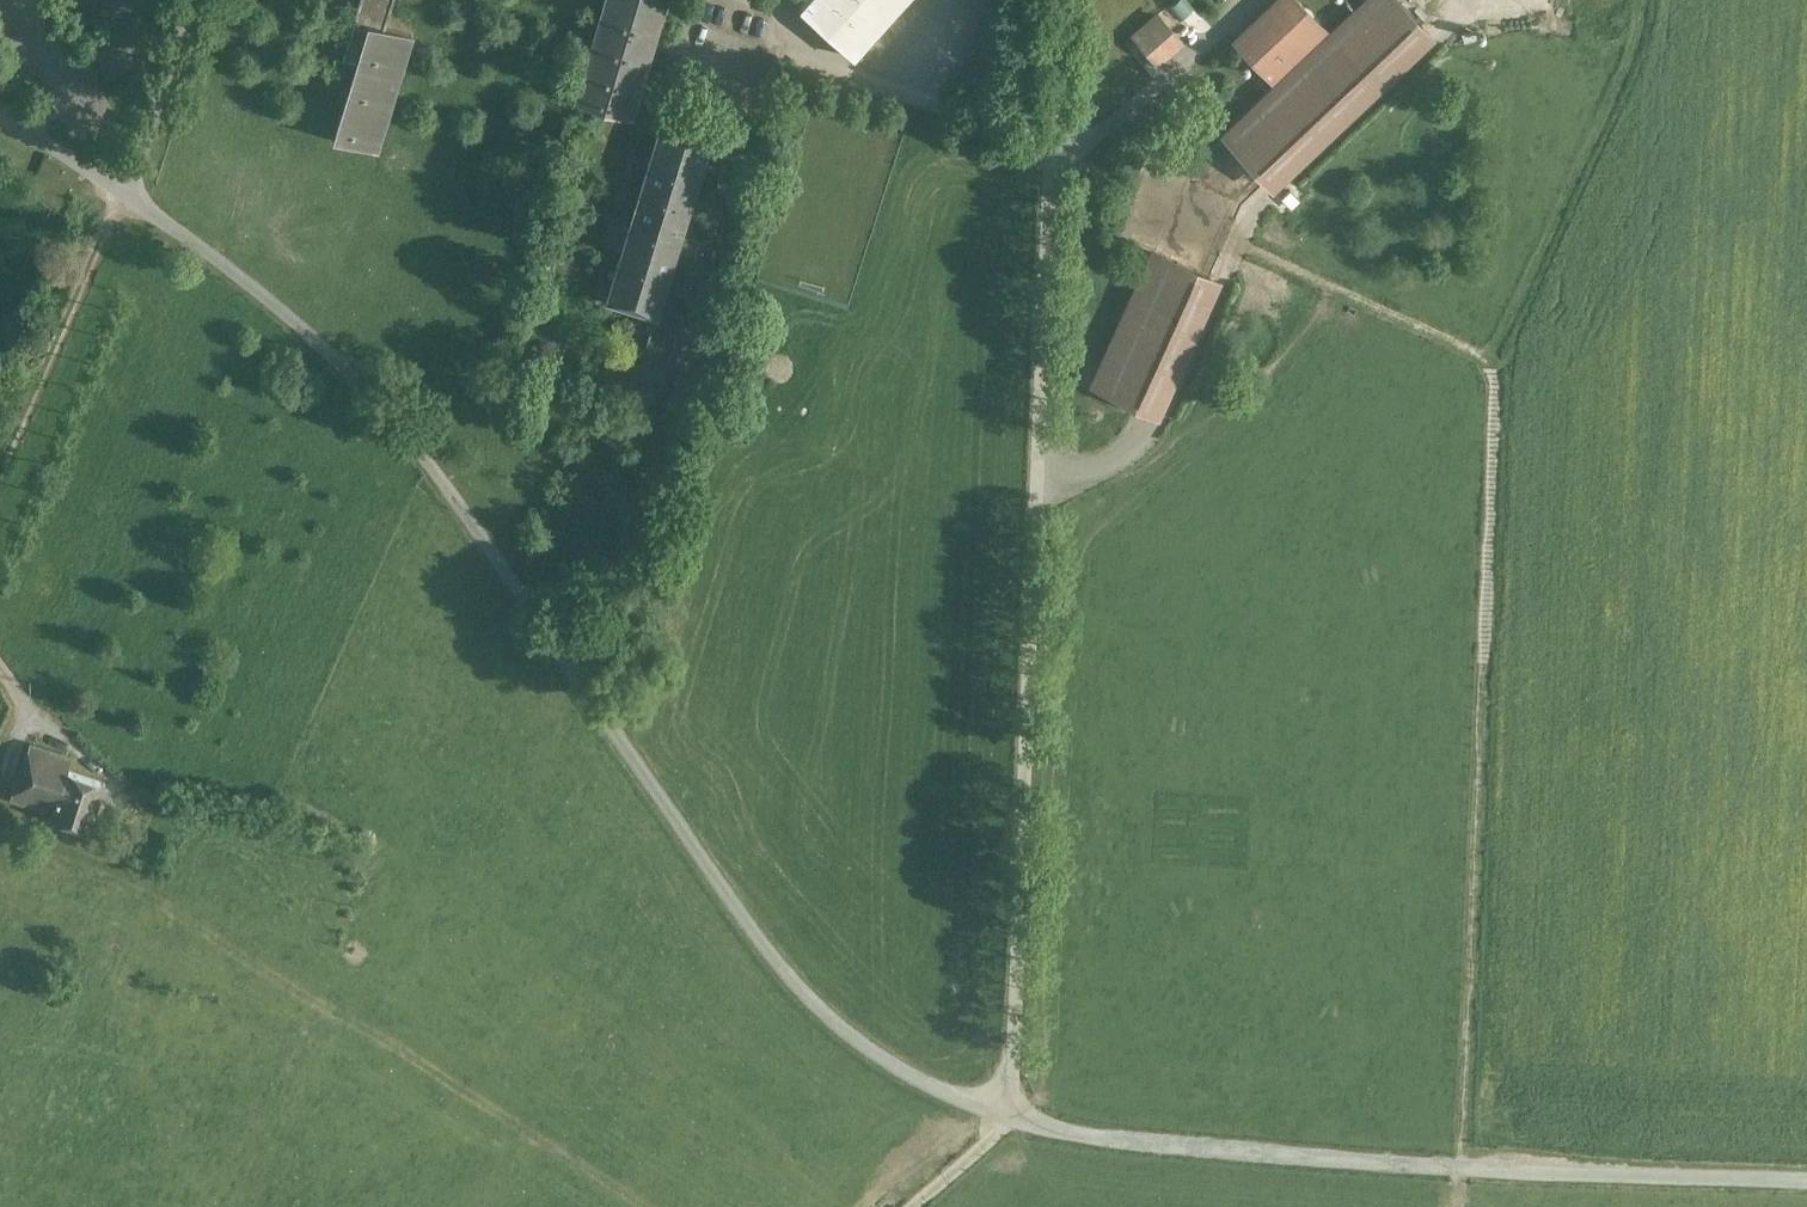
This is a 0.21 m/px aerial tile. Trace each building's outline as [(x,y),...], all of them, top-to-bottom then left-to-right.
[(342,53),(356,57),(332,136),(376,150),(412,33),(386,25),(394,0),(359,0),(342,53)] [(576,95),(633,111),(665,0),(603,0),(576,95)] [(800,8),(854,57),(906,0),(807,0),(800,8)] [(1226,136),(1267,180),(1426,30),(1398,0),(1369,0),(1279,85),(1226,136)] [(1236,40),(1270,77),(1271,76),(1279,85),(1331,37),(1305,9),(1297,0),(1279,0),(1236,40)] [(1157,14),(1135,34),(1153,54),(1175,35),(1157,14)] [(1254,70),(1254,66),(1254,63),(1252,60),(1249,59),(1246,58),(1242,59),(1239,61),(1238,63),(1237,67),(1238,70),(1240,73),(1242,75),(1246,75),(1249,75),(1252,73),(1254,70)] [(714,131),(664,116),(654,150),(704,166),(714,131)] [(704,166),(654,150),(643,185),(693,200),(704,166)] [(741,177),(722,171),(716,190),(735,196),(741,177)] [(693,200),(643,185),(632,220),(682,236),(693,200)] [(730,212),(711,206),(706,224),(725,230),(730,212)] [(682,236),(632,220),(621,256),(671,271),(682,236)] [(719,247),(700,241),(695,259),(714,265),(719,247)] [(1211,276),(1156,251),(1096,384),(1151,409),(1211,276)] [(671,271),(621,256),(608,298),(657,313),(658,314),(661,305),(671,271)] [(708,282),(690,277),(684,295),(703,301),(708,282)] [(687,313),(661,305),(658,314),(657,313),(642,363),(669,371),(687,313)] [(72,757),(31,745),(14,799),(54,811),(67,769),(69,769),(72,757)] [(69,769),(67,769),(54,811),(53,815),(91,826),(105,781),(69,769)]
